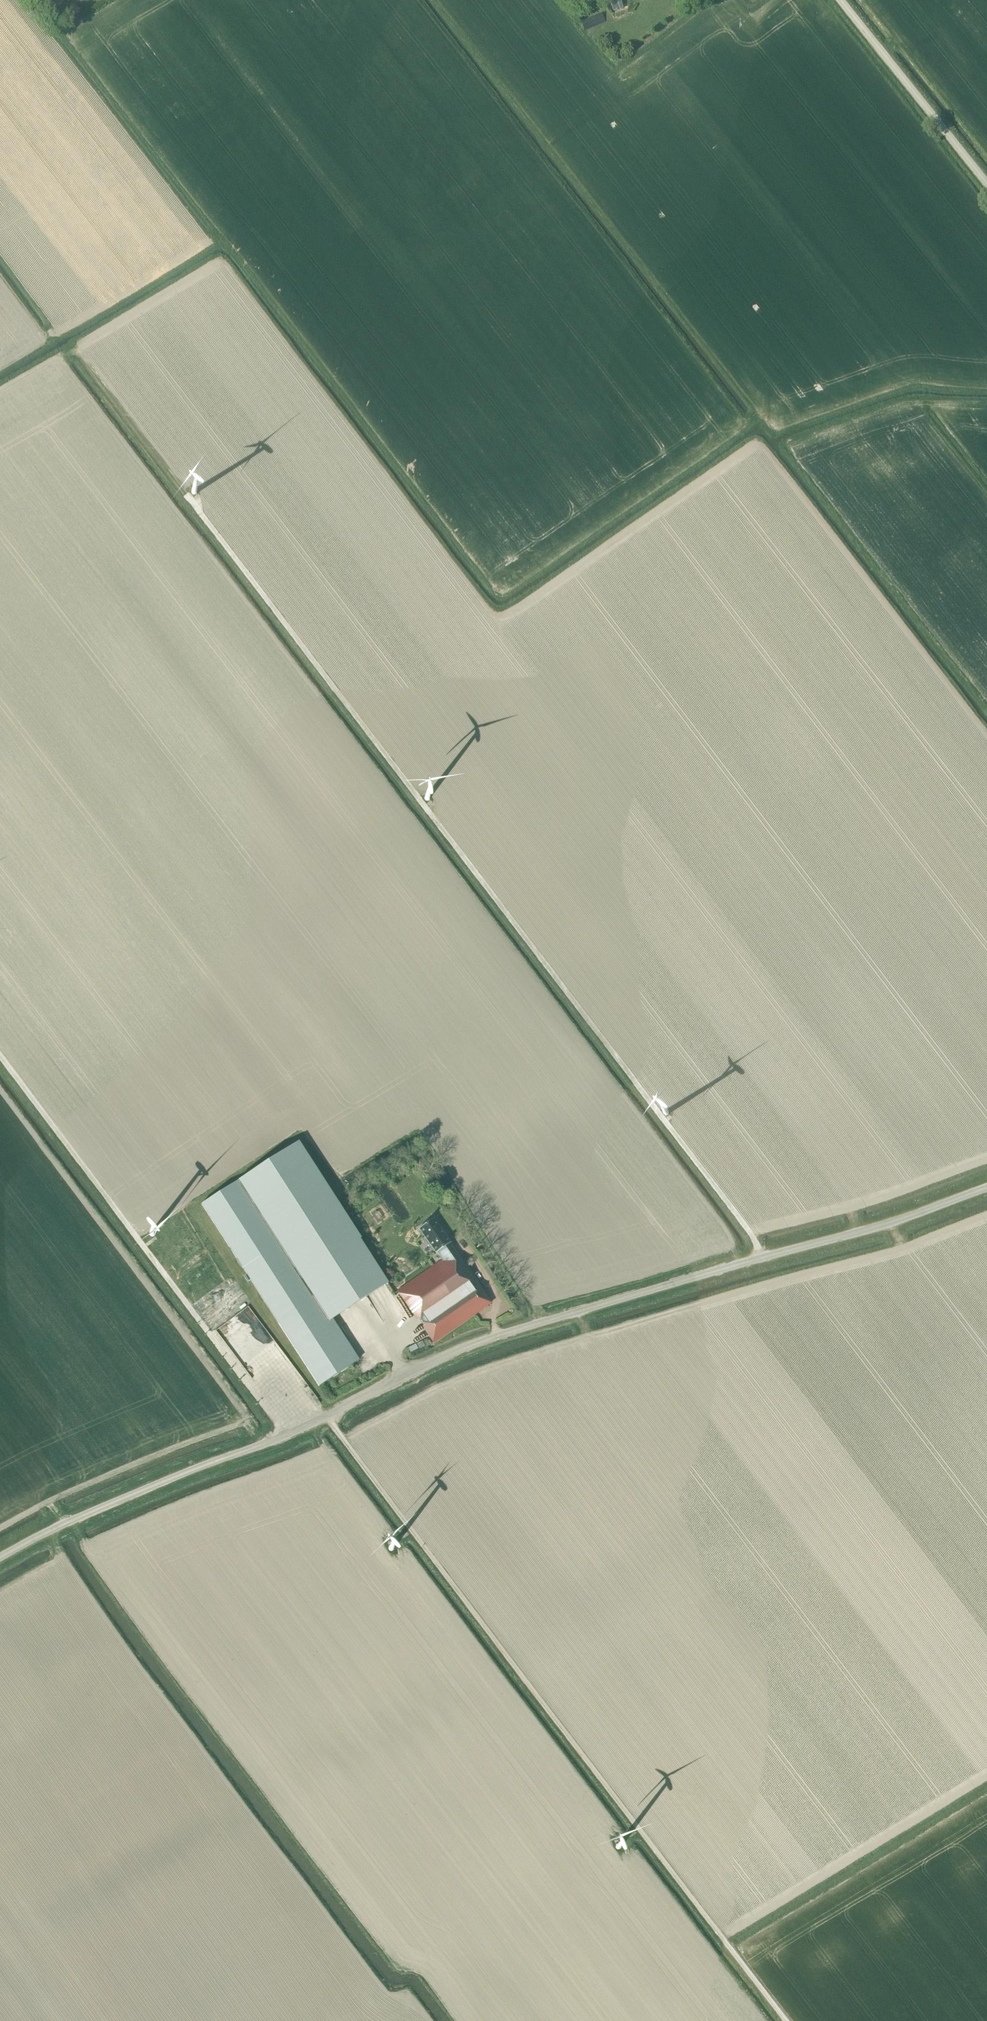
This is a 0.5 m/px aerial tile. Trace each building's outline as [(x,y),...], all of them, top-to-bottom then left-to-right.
[(327,1322),(385,1285),(388,1283),(360,1239),(297,1142),(202,1204),(319,1386),(354,1363),(327,1322)] [(491,1305),(478,1285),(449,1245),(450,1245),(433,1221),(420,1230),(442,1261),(397,1292),(433,1344),(491,1305)] [(419,1349),(424,1347),(422,1341),(416,1344),(419,1349)]
